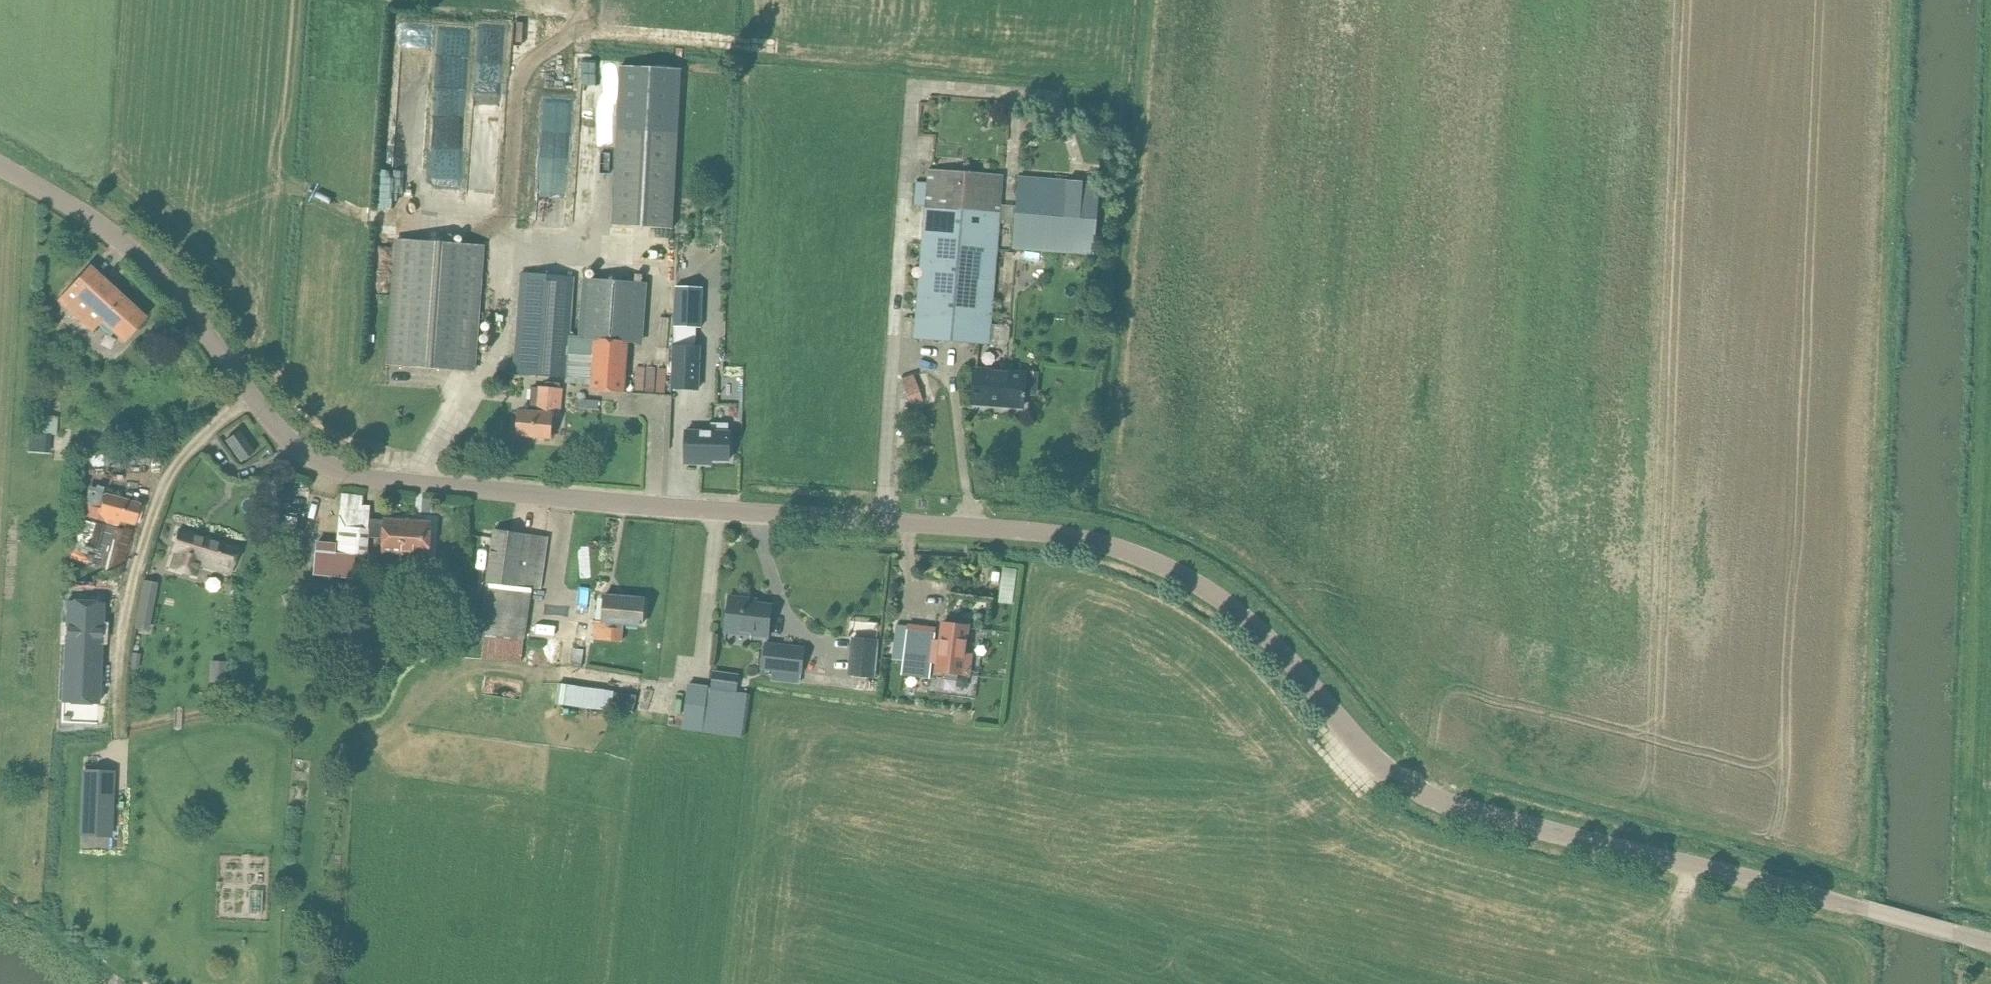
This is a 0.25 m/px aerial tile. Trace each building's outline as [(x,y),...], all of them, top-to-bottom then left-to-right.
[(681,69),(621,66),(613,226),(673,229),(681,69)] [(915,339),(988,345),(1001,177),(928,171),(915,339)] [(1013,250),(1024,251),(1047,253),(1095,256),(1101,182),(1019,176),(1013,250)] [(468,181),(469,201),(492,200),(491,180),(468,181)] [(388,364),(474,371),(483,246),(397,240),(388,364)] [(89,268),(58,301),(88,329),(99,317),(124,340),(144,318),(89,268)] [(523,274),(516,374),(594,379),(593,392),(624,395),(629,344),(641,345),(646,285),(587,280),(582,340),(595,341),(594,356),(569,354),(576,278),(523,274)] [(676,286),(674,327),(696,328),(701,328),(703,287),(676,286)] [(675,347),(674,364),(673,388),(699,389),(701,348),(675,347)] [(668,388),(670,368),(650,367),(649,387),(668,388)] [(976,369),(975,384),(973,404),(1023,408),(1024,394),(1034,395),(1036,373),(976,369)] [(915,374),(903,379),(912,406),(924,402),(915,374)] [(551,438),(553,415),(560,416),(562,392),(540,390),(538,415),(520,413),(518,435),(551,438)] [(34,434),(47,435),(57,436),(58,416),(47,416),(48,401),(36,400),(34,434)] [(728,432),(728,424),(712,423),(711,431),(686,431),(685,463),(701,464),(701,460),(729,461),(730,432),(728,432)] [(238,431),(226,440),(241,462),(254,453),(238,431)] [(104,494),(87,559),(123,569),(131,538),(126,537),(135,503),(104,494)] [(341,510),(340,523),(337,553),(350,554),(350,555),(367,556),(370,512),(341,510)] [(384,519),(383,539),(382,554),(381,574),(406,575),(407,555),(430,557),(432,522),(384,519)] [(526,640),(534,589),(540,590),(548,537),(494,529),(479,633),(485,634),(482,659),(521,662),(524,639),(526,640)] [(195,575),(198,566),(230,576),(232,568),(238,549),(178,531),(172,550),(176,551),(171,568),(195,575)] [(1001,602),(1015,603),(1016,568),(1002,567),(1001,602)] [(142,585),(132,633),(147,636),(157,589),(142,585)] [(603,621),(595,620),(593,640),(624,642),(625,624),(642,626),(644,599),(605,596),(603,621)] [(730,596),(726,627),(753,630),(752,635),(768,637),(772,605),(747,603),(747,598),(730,596)] [(104,602),(67,600),(62,703),(99,704),(104,602)] [(909,625),(902,675),(929,679),(931,663),(936,664),(935,672),(937,672),(937,674),(969,677),(972,654),(965,653),(969,626),(943,623),(940,649),(934,649),(936,628),(909,625)] [(851,636),(848,675),(875,677),(879,639),(851,636)] [(805,648),(766,644),(763,669),(773,670),(771,680),(800,684),(802,673),(805,648)] [(210,660),(208,682),(226,683),(227,661),(210,660)] [(713,671),(711,688),(737,693),(740,674),(713,671)] [(557,684),(556,705),(612,712),(613,705),(634,708),(635,700),(613,697),(614,693),(557,684)] [(678,728),(741,739),(748,695),(737,693),(711,688),(682,684),(680,697),(683,698),(678,728)] [(82,770),(80,836),(81,836),(112,837),(115,771),(84,770),(82,770)]
